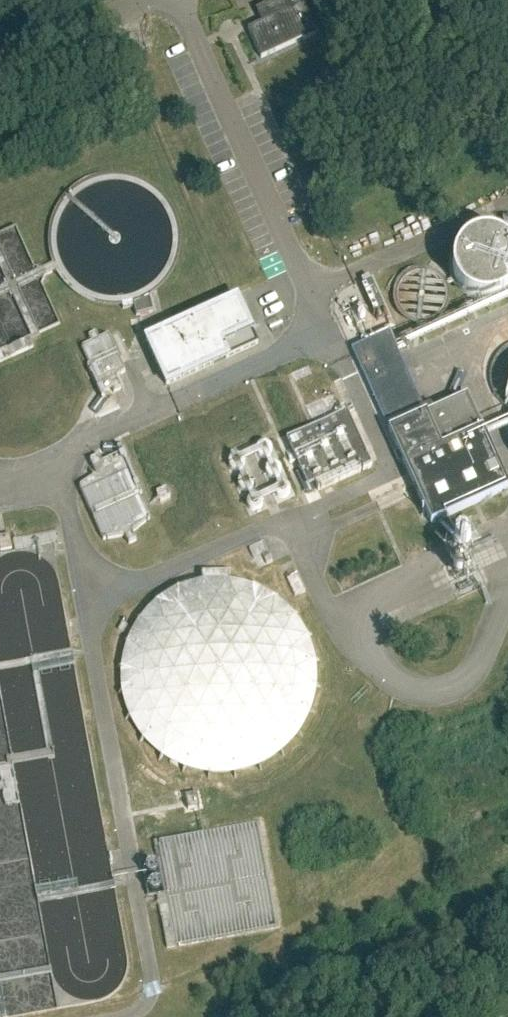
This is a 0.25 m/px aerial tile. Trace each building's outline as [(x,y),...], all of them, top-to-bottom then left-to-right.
[(300,0),(280,0),(281,1),(263,9),(268,21),(246,31),(260,60),(301,41),(302,42),(316,36),(300,0)] [(60,317),(13,225),(0,232),(0,348),(60,317)] [(502,240),(496,237),(491,235),(483,235),(476,236),(470,239),(466,241),(460,246),(456,251),(453,258),(452,264),(451,269),(452,276),(454,282),(459,289),(462,292),(467,296),(475,300),(482,302),(488,302),(493,301),(499,298),(504,295),(507,292),(507,244),(502,240)] [(445,303),(445,298),(445,293),(443,287),(440,282),(436,278),(431,275),(427,274),(423,273),(418,273),(410,275),(402,280),(399,284),(397,289),(395,293),(395,299),(396,304),(398,310),(401,314),(404,318),(410,321),(413,322),(418,323),(422,323),(427,323),(431,321),(436,318),(439,315),(442,312),(444,307),(445,303)] [(362,286),(374,312),(384,307),(372,281),(362,286)] [(138,304),(134,306),(137,317),(153,312),(150,299),(146,301),(142,303),(138,304)] [(160,335),(145,341),(165,387),(180,379),(227,358),(221,344),(250,330),(236,300),(160,335)] [(119,376),(125,372),(109,336),(99,340),(96,333),(88,337),(91,344),(83,347),(90,365),(87,366),(103,401),(106,400),(104,393),(112,390),(113,393),(121,390),(116,379),(120,377),(119,376)] [(430,526),(507,490),(466,397),(433,412),(429,404),(422,407),(388,333),(350,350),(430,526)] [(507,348),(503,351),(498,355),(493,362),(491,367),(489,374),(489,380),(490,387),(492,392),(495,398),(499,403),(504,408),(507,410),(507,348)] [(293,437),(318,492),(372,467),(348,412),(293,437)] [(80,488),(103,540),(125,536),(129,545),(136,542),(132,533),(150,519),(139,495),(142,494),(121,447),(117,449),(120,455),(102,464),(99,457),(90,461),(96,475),(92,477),(93,479),(80,488)] [(449,582),(478,570),(473,558),(444,571),(449,582)] [(296,597),(306,593),(297,575),(287,580),(296,597)] [(316,689),(316,679),(316,668),(314,660),(312,650),(309,642),(304,631),(298,622),(294,617),(285,607),(279,601),(269,595),(256,588),(250,586),(237,582),(228,581),(215,581),(199,582),(191,584),(180,588),(171,593),(162,598),(151,607),(145,613),(135,627),(130,636),(126,647),(122,662),(120,672),(120,680),(121,691),(123,702),(126,711),(129,720),(138,735),(143,742),(151,750),(158,756),(168,763),(180,769),(186,771),(199,775),(208,776),(222,777),(237,775),(247,772),(256,769),(272,761),(280,755),(287,748),(294,740),(298,735),(304,726),(309,715),(314,699),(316,689)] [(158,896),(168,948),(279,928),(261,823),(155,843),(164,895),(158,896)]
